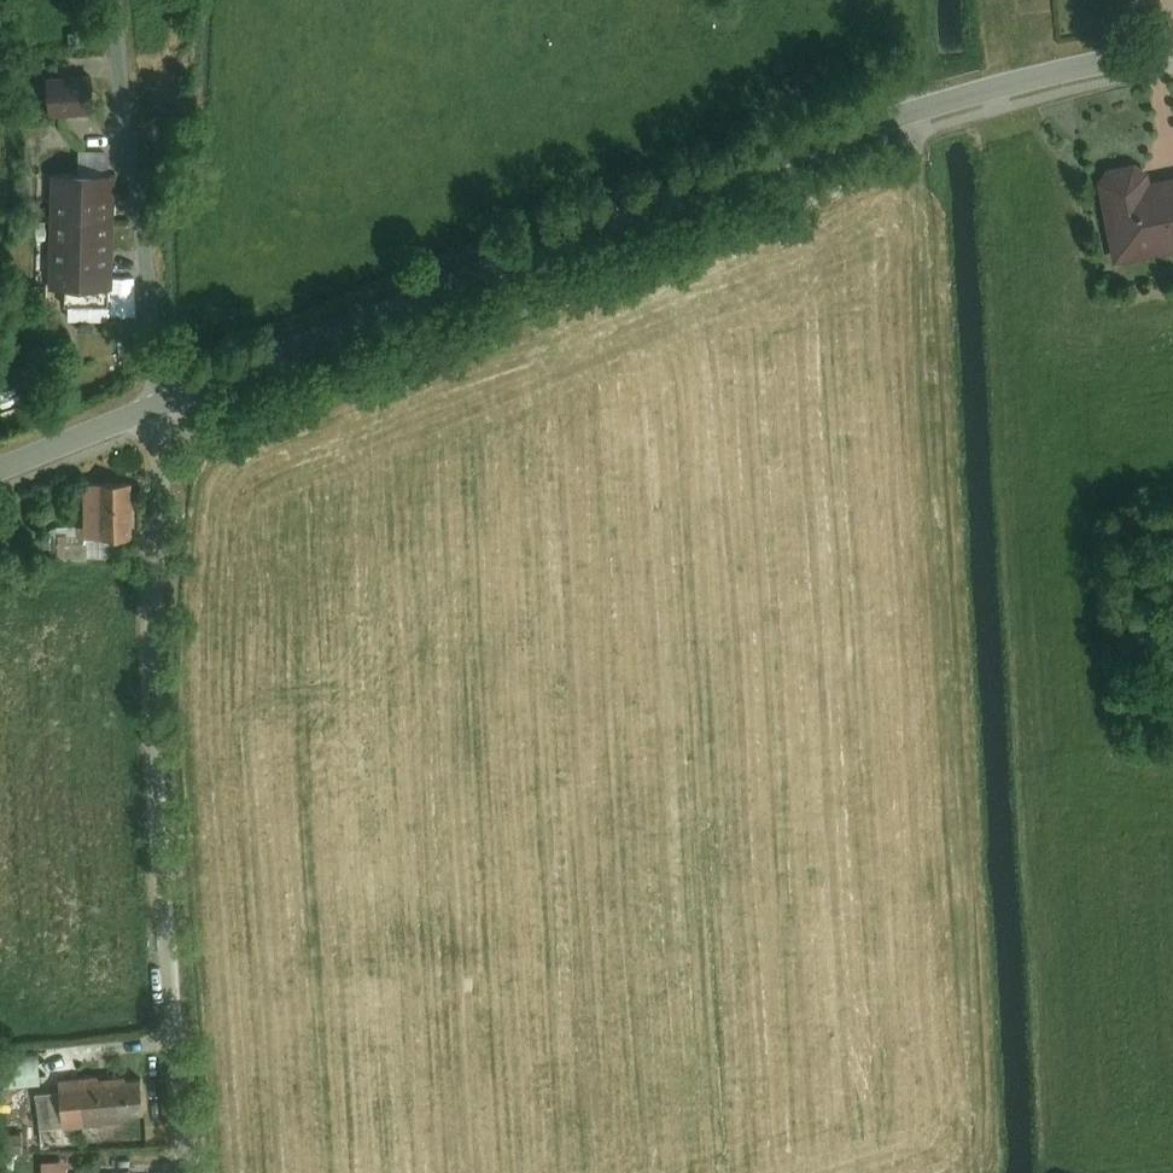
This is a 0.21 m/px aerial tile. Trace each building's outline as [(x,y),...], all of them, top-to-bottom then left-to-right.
[(45,74),(47,115),(101,113),(100,71),(45,74)] [(1096,169),(1111,252),(1172,241),(1172,172),(1145,178),(1142,161),(1096,169)] [(113,175),(54,175),(53,292),(112,293),(113,175)] [(131,487),(84,486),(84,539),(130,539),(131,487)] [(119,1071),(56,1079),(57,1088),(61,1121),(149,1110),(144,1074),(119,1077),(119,1071)] [(57,1088),(34,1091),(38,1124),(61,1121),(57,1088)] [(13,1169),(19,1132),(0,1129),(0,1167),(13,1169)]
